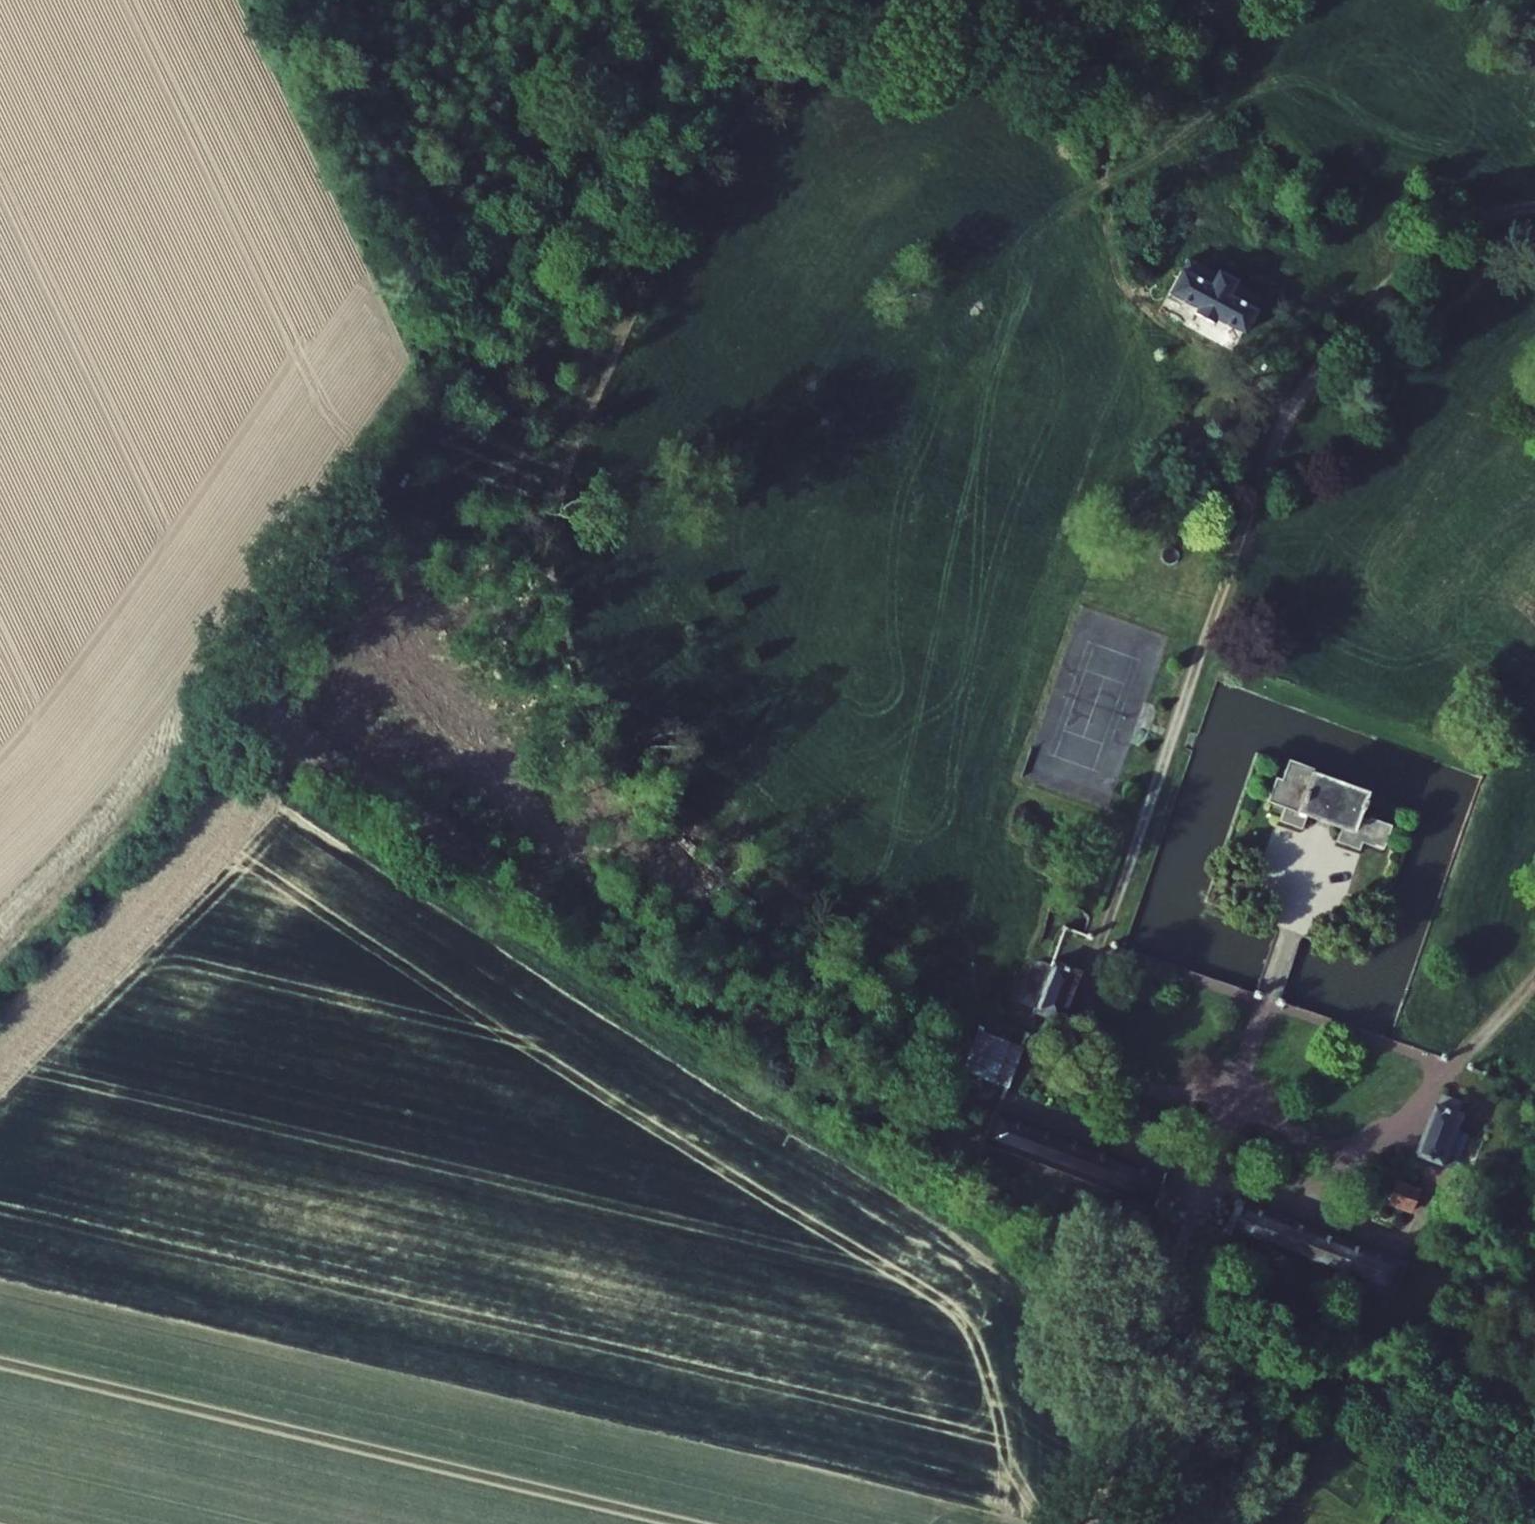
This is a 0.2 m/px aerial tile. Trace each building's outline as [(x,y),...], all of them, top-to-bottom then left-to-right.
[(1190,251),(1169,291),(1238,328),(1240,323),(1255,331),(1270,302),(1257,295),(1260,288),(1190,251)] [(1306,771),(1293,811),(1351,831),(1364,791),(1306,771)] [(1363,939),(1359,948),(1371,952),(1374,943),(1363,939)] [(1059,966),(1041,1015),(1070,1025),(1088,977),(1059,966)] [(952,1045),(935,1096),(960,1105),(965,1089),(977,1054),(952,1045)] [(965,1089),(960,1105),(1002,1120),(1008,1105),(965,1089)] [(1002,1120),(995,1141),(1160,1201),(1173,1166),(1008,1105),(1002,1120)] [(1442,1109),(1425,1159),(1457,1170),(1474,1120),(1442,1109)] [(1407,1179),(1400,1201),(1423,1209),(1431,1187),(1407,1179)] [(1247,1196),(1234,1230),(1412,1296),(1425,1262),(1247,1196)]
